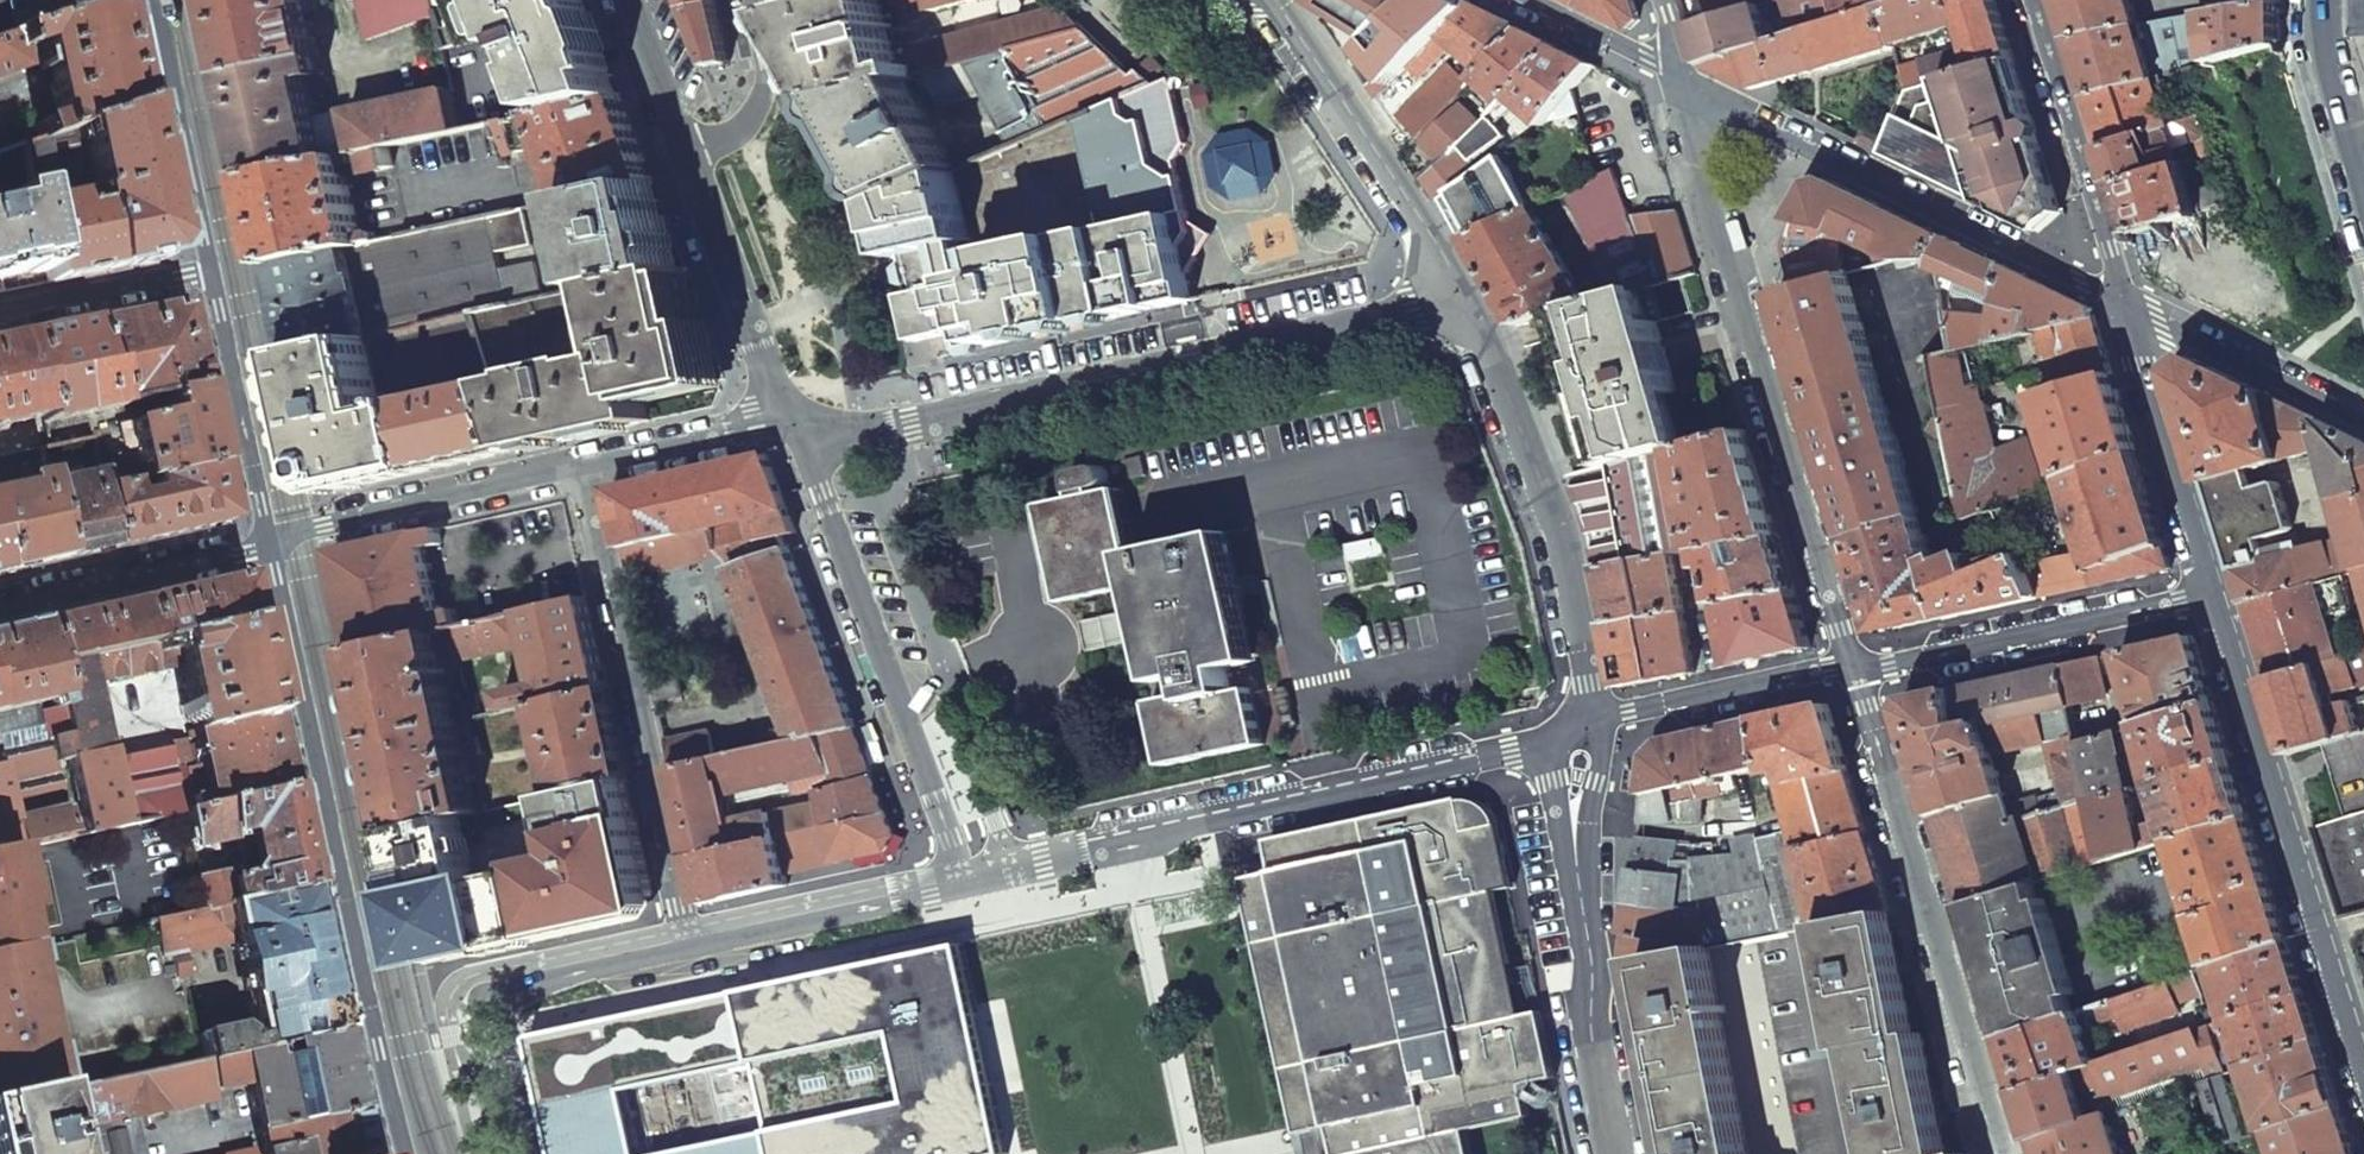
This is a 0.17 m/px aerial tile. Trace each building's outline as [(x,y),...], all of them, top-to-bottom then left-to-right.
[(13,16),(35,10),(33,0),(9,0),(13,16)] [(35,10),(39,27),(119,2),(119,0),(33,0),(35,10)] [(221,23),(232,73),(321,53),(309,0),(216,0),(221,23)] [(371,40),(438,18),(435,0),(363,0),(371,40)] [(585,0),(435,0),(438,18),(446,51),(513,25),(522,47),(534,42),(552,89),(546,90),(554,110),(621,96),(594,24),(585,0)] [(691,9),(718,4),(717,0),(687,0),(691,9)] [(778,5),(780,16),(840,0),(777,0),(778,5)] [(780,16),(803,58),(826,99),(908,77),(926,72),(969,61),(1084,30),(1059,6),(941,38),(942,44),(916,51),(910,60),(897,63),(888,29),(893,27),(893,24),(887,25),(881,1),(885,0),(840,0),(780,16)] [(896,6),(904,9),(929,1),(932,11),(973,0),(894,0),(896,6)] [(1321,8),(1330,13),(1374,40),(1415,0),(1312,0),(1321,8)] [(1374,40),(1387,57),(1402,75),(1429,47),(1441,33),(1467,6),(1466,5),(1455,0),(1415,0),(1374,40)] [(1630,29),(1640,20),(1634,0),(1570,0),(1630,29)] [(1751,0),(1683,0),(1689,20),(1751,0)] [(1772,1),(1779,22),(1797,16),(1803,33),(1810,31),(1843,20),(1837,0),(1775,0),(1772,1)] [(1843,20),(1881,9),(1903,2),(1903,0),(1837,0),(1843,20)] [(1955,0),(1909,0),(1903,2),(1881,9),(1894,45),(1963,24),(1955,0)] [(1998,0),(1955,0),(1963,24),(1967,37),(1977,68),(2015,57),(2005,22),(1998,0)] [(2133,0),(2058,0),(2064,21),(2070,38),(2141,25),(2133,0)] [(2221,3),(2222,11),(2282,1),(2282,0),(2220,0),(2221,3)] [(2352,38),(2363,37),(2363,0),(2352,0),(2352,38)] [(2282,14),(2282,1),(2222,11),(2160,21),(2171,73),(2214,61),(2282,43),(2282,14)] [(17,33),(15,34),(19,48),(20,47),(41,41),(58,118),(35,124),(38,139),(44,138),(78,126),(141,105),(138,91),(130,54),(119,2),(39,27),(17,33)] [(1467,6),(1441,33),(1448,40),(1477,65),(1483,71),(1523,29),(1496,16),(1468,3),(1466,5),(1467,6)] [(1765,3),(1692,26),(1694,35),(1703,64),(1769,44),(1772,43),(1763,13),(1769,11),(1765,3)] [(691,9),(713,67),(720,65),(722,65),(730,63),(729,56),(718,4),(691,9)] [(1894,45),(1881,9),(1843,20),(1810,31),(1821,68),(1822,70),(1895,48),(1894,45)] [(35,10),(13,16),(17,33),(39,27),(35,10)] [(1330,13),(1325,21),(1352,60),(1374,40),(1330,13)] [(2156,22),(2141,25),(2070,38),(2080,73),(2087,95),(2160,76),(2171,73),(2160,21),(2156,22)] [(1483,71),(1478,76),(1506,102),(1512,96),(1557,45),(1551,42),(1523,29),(1483,71)] [(1084,30),(969,61),(986,93),(1014,146),(1147,88),(1132,75),(1084,30)] [(1821,68),(1810,31),(1803,33),(1772,43),(1769,44),(1781,81),(1821,68)] [(1441,33),(1429,47),(1435,54),(1448,40),(1441,33)] [(25,68),(19,48),(15,34),(0,38),(0,76),(25,68)] [(1977,68),(1967,37),(1956,41),(1958,48),(1920,60),(1926,82),(1928,82),(1942,78),(1977,68)] [(1781,81),(1769,44),(1703,64),(1703,65),(1752,89),(1781,81)] [(1557,45),(1512,96),(1523,105),(1544,124),(1594,64),(1579,56),(1557,45)] [(1402,75),(1400,76),(1413,88),(1440,58),(1435,54),(1429,47),(1402,75)] [(1375,48),(1354,64),(1378,100),(1398,79),(1400,76),(1402,75),(1387,57),(1384,59),(1375,48)] [(235,87),(254,175),(343,156),(359,152),(351,111),(319,118),(313,93),(310,78),(326,75),(321,53),(232,73),(235,87)] [(1148,57),(1132,75),(1147,88),(1167,79),(1148,57)] [(1906,165),(2041,232),(2063,212),(2050,170),(2038,130),(2015,57),(1977,68),(1942,78),(1956,127),(1962,147),(1950,141),(1896,114),(1880,152),(1906,165)] [(1926,82),(1920,60),(1900,66),(1907,88),(1926,82)] [(926,72),(942,105),(986,93),(969,61),(926,72)] [(1418,98),(1400,117),(1409,126),(1421,136),(1471,83),(1464,77),(1451,64),(1418,98)] [(1477,65),(1464,77),(1471,83),(1478,76),(1483,71),(1477,65)] [(326,75),(310,78),(313,93),(329,90),(326,75)] [(2176,90),(2163,94),(2162,88),(2163,87),(2160,76),(2087,95),(2097,128),(2103,147),(2184,121),(2176,90)] [(951,158),(908,77),(826,99),(855,151),(876,189),(884,203),(958,171),(951,158)] [(1186,144),(1170,77),(1167,79),(1147,88),(1014,146),(958,171),(884,203),(887,217),(897,257),(906,255),(915,291),(905,294),(916,341),(986,324),(988,334),(990,344),(1176,302),(1195,298),(1190,274),(1214,234),(1193,221),(1188,219),(1189,218),(1176,161),(1186,144)] [(1950,141),(1962,147),(1956,127),(1942,78),(1928,82),(1926,82),(1907,88),(1906,88),(1896,114),(1950,141)] [(1398,79),(1378,100),(1400,132),(1409,126),(1400,117),(1418,98),(1398,79)] [(451,89),(351,111),(359,152),(390,145),(461,130),(453,91),(451,89)] [(554,110),(539,113),(551,147),(571,199),(578,197),(653,181),(651,173),(621,96),(554,110)] [(1447,162),(1429,180),(1442,202),(1446,199),(1483,171),(1476,160),(1509,136),(1501,126),(1523,105),(1512,96),(1506,102),(1485,124),(1447,162)] [(1463,102),(1426,140),(1447,162),(1485,124),(1463,102)] [(141,105),(78,126),(86,161),(92,190),(89,191),(93,207),(108,271),(163,260),(172,247),(156,176),(141,105)] [(498,122),(505,157),(551,147),(539,113),(498,122)] [(2205,130),(2201,115),(2184,121),(2103,147),(2115,186),(2157,172),(2152,156),(2198,140),(2203,156),(2211,153),(2205,130)] [(78,126),(44,138),(52,181),(81,175),(79,163),(86,161),(78,126)] [(2221,150),(2214,127),(2205,130),(2211,153),(2221,150)] [(1251,129),(1218,136),(1205,156),(1212,188),(1232,201),(1252,197),(1267,191),(1278,175),(1271,142),(1251,129)] [(38,139),(20,145),(28,185),(52,181),(44,138),(38,139)] [(390,145),(359,152),(343,156),(345,167),(358,164),(358,169),(364,173),(395,167),(390,145)] [(343,156),(254,175),(264,218),(274,263),(350,246),(362,244),(361,234),(345,167),(343,156)] [(1478,232),(1532,208),(1503,156),(1483,171),(1446,199),(1452,210),(1462,204),(1478,232)] [(2191,197),(2181,164),(2157,172),(2115,186),(2118,194),(2120,200),(2128,227),(2130,233),(2195,210),(2191,197)] [(1616,170),(1570,191),(1616,295),(1637,289),(1640,288),(1633,269),(1650,264),(1632,216),(1633,216),(1616,170)] [(1814,183),(1794,221),(1837,231),(1842,234),(1877,250),(1897,260),(1934,258),(1944,236),(1886,207),(1828,179),(1814,183)] [(653,181),(578,197),(597,285),(613,283),(678,269),(677,268),(675,259),(666,216),(662,217),(653,181)] [(2226,200),(2221,183),(2201,191),(2201,193),(2191,197),(2195,210),(2226,200)] [(45,269),(34,209),(30,190),(5,195),(7,205),(0,206),(0,278),(45,269)] [(71,201),(34,209),(45,269),(49,283),(105,272),(108,271),(93,207),(73,210),(71,201)] [(1478,232),(1462,204),(1452,210),(1467,237),(1478,232)] [(1587,304),(1532,208),(1478,232),(1467,237),(1516,324),(1541,317),(1570,309),(1587,304)] [(525,209),(491,216),(499,252),(534,245),(525,209)] [(1697,272),(1679,210),(1633,216),(1632,216),(1650,264),(1657,262),(1664,282),(1697,272)] [(370,337),(477,313),(512,305),(503,269),(499,252),(491,216),(375,241),(362,244),(350,246),(370,337)] [(1794,221),(1783,247),(1793,287),(1793,288),(1841,273),(1842,234),(1837,231),(1794,221)] [(373,232),(361,234),(362,244),(375,241),(373,232)] [(1933,259),(1935,268),(1949,274),(1948,277),(1957,281),(1955,287),(2000,306),(2004,265),(1995,261),(1944,236),(1934,258),(1933,259)] [(282,301),(294,355),(368,338),(370,337),(350,246),(274,263),(282,301)] [(1875,256),(1869,259),(1871,265),(1897,260),(1877,250),(1875,256)] [(538,261),(503,269),(512,305),(546,297),(538,261)] [(1633,269),(1640,288),(1664,282),(1657,262),(1650,264),(1633,269)] [(1990,332),(1990,342),(2000,340),(2041,330),(2096,316),(2093,308),(2042,283),(2004,265),(2000,306),(1996,333),(1990,332)] [(678,269),(613,283),(631,356),(640,398),(649,396),(720,381),(711,341),(709,330),(699,332),(685,267),(677,268),(678,269)] [(1792,340),(1798,358),(1802,357),(1804,364),(1800,365),(1807,389),(1873,372),(1877,371),(1847,271),(1841,273),(1793,288),(1794,290),(1778,294),(1785,317),(1789,315),(1791,322),(1788,324),(1792,340)] [(546,297),(512,305),(477,313),(498,379),(500,385),(631,356),(613,283),(597,285),(546,297)] [(1570,309),(1592,387),(1599,410),(1615,465),(1680,448),(1682,448),(1666,395),(1679,392),(1666,347),(1659,321),(1647,325),(1637,289),(1616,295),(1587,304),(1570,309)] [(118,407),(164,397),(164,396),(203,388),(193,346),(184,304),(109,319),(89,323),(86,323),(95,368),(109,365),(118,407)] [(1541,317),(1563,395),(1592,387),(1570,309),(1541,317)] [(412,398),(498,379),(477,313),(370,337),(368,338),(384,412),(413,406),(412,398)] [(1990,317),(1946,314),(1955,351),(1990,342),(1990,332),(1990,317)] [(2096,316),(2041,330),(2048,358),(2067,352),(2078,384),(2113,373),(2106,350),(2096,316)] [(44,422),(118,407),(109,365),(95,368),(86,323),(26,336),(43,415),(44,422)] [(2041,330),(2000,340),(2010,382),(2024,379),(2025,385),(2032,383),(2030,377),(2037,376),(2043,395),(2078,384),(2067,352),(2048,358),(2041,330)] [(6,426),(5,424),(43,415),(26,336),(0,341),(0,427),(6,426)] [(302,394),(321,482),(333,489),(428,469),(413,406),(384,412),(368,338),(294,355),(302,394)] [(1934,356),(1942,395),(1980,386),(1981,388),(2010,382),(2000,340),(1990,342),(1955,351),(1934,356)] [(631,356),(500,385),(522,449),(654,420),(649,396),(640,398),(631,356)] [(2192,357),(2173,372),(2192,434),(2219,523),(2244,606),(2249,604),(2248,603),(2317,582),(2360,569),(2363,569),(2363,442),(2308,414),(2192,357)] [(1830,465),(1853,540),(1920,513),(1877,371),(1873,372),(1807,389),(1830,465)] [(2041,396),(2060,460),(2066,479),(2137,450),(2127,418),(2113,373),(2078,384),(2043,395),(2041,396)] [(498,379),(412,398),(413,406),(428,469),(522,449),(500,385),(498,379)] [(1980,386),(1942,395),(1945,412),(1985,404),(1981,388),(1980,386)] [(142,480),(143,480),(150,479),(219,465),(217,459),(203,388),(164,396),(164,397),(168,414),(130,422),(132,430),(136,448),(142,480)] [(1985,404),(1945,412),(1945,415),(1949,436),(1961,497),(1970,519),(2046,488),(2036,455),(2031,439),(1999,453),(1985,404)] [(1570,418),(1586,473),(1615,465),(1599,410),(1570,418)] [(1929,429),(1940,438),(1949,436),(1945,415),(1943,415),(1936,418),(1929,429)] [(89,429),(76,432),(77,441),(90,438),(89,429)] [(123,432),(127,450),(136,448),(132,430),(123,432)] [(1680,448),(1698,549),(1703,548),(1778,535),(1773,519),(1751,447),(1746,432),(1682,448),(1680,448)] [(0,457),(0,471),(18,468),(19,476),(44,471),(39,448),(0,457)] [(1602,566),(1675,554),(1689,551),(1695,550),(1698,549),(1680,448),(1615,465),(1586,473),(1573,476),(1593,525),(1602,566)] [(2137,450),(2066,479),(2067,480),(2088,550),(2099,585),(2173,569),(2157,515),(2137,450)] [(769,455),(612,490),(622,533),(625,547),(719,527),(729,555),(733,567),(798,740),(858,727),(791,551),(786,536),(798,533),(769,455)] [(131,482),(103,488),(115,546),(155,537),(231,521),(230,518),(219,465),(150,479),(153,490),(134,494),(131,482)] [(1076,497),(1043,505),(1064,604),(1141,587),(1161,683),(1187,677),(1227,668),(1259,661),(1231,531),(1134,552),(1120,487),(1097,492),(1096,488),(1103,486),(1107,484),(1107,483),(1109,480),(1109,478),(1110,478),(1109,472),(1108,470),(1102,466),(1100,466),(1077,470),(1075,471),(1072,474),(1071,478),(1073,492),(1074,492),(1076,497)] [(101,474),(47,485),(62,558),(107,548),(115,546),(103,488),(101,474)] [(0,493),(0,552),(4,571),(50,561),(62,558),(47,485),(44,476),(21,481),(22,489),(0,493)] [(142,480),(131,482),(134,494),(153,490),(150,479),(143,480),(142,480)] [(1947,618),(1934,570),(1958,560),(1956,553),(1934,561),(1920,513),(1853,540),(1857,552),(1872,603),(1881,632),(1947,618)] [(719,527),(625,547),(628,561),(631,574),(729,555),(719,527)] [(439,528),(421,532),(425,548),(443,544),(439,528)] [(425,548),(421,532),(335,551),(344,595),(356,651),(437,632),(443,631),(439,615),(425,548)] [(1778,535),(1703,548),(1705,559),(1705,566),(1718,564),(1723,603),(1731,601),(1795,590),(1781,547),(1778,535)] [(2022,536),(1973,555),(1981,574),(2026,556),(2025,552),(2022,539),(2022,538),(2022,536)] [(2052,544),(2025,552),(2026,556),(2030,567),(2057,559),(2052,544)] [(1698,549),(1695,550),(1697,560),(1705,559),(1703,548),(1698,549)] [(2057,559),(2030,567),(2039,598),(2074,590),(2099,585),(2088,550),(2057,559)] [(1675,554),(1602,566),(1613,621),(1614,622),(1685,610),(1675,554)] [(1958,560),(1934,570),(1947,618),(1999,607),(2039,598),(2030,567),(2026,556),(1981,574),(1973,555),(1972,554),(1958,560)] [(1718,564),(1705,566),(1711,605),(1723,603),(1718,564)] [(2327,611),(2363,600),(2363,569),(2360,569),(2317,582),(2327,611)] [(153,642),(253,621),(248,599),(243,578),(185,591),(139,601),(147,643),(153,642)] [(2271,679),(2272,680),(2349,658),(2351,657),(2349,648),(2343,631),(2332,634),(2317,582),(2248,603),(2249,604),(2262,648),(2271,679)] [(1795,590),(1731,601),(1742,663),(1813,648),(1812,648),(1795,590)] [(543,684),(505,694),(509,710),(541,703),(607,688),(587,598),(526,612),(543,684)] [(89,612),(40,623),(50,664),(87,657),(147,643),(139,601),(89,612)] [(1712,611),(1710,612),(1721,668),(1742,663),(1731,601),(1723,603),(1711,605),(1712,611)] [(455,610),(439,615),(443,631),(444,631),(459,627),(455,610)] [(1613,621),(1608,622),(1617,676),(1619,687),(1695,673),(1685,610),(1614,622),(1613,621)] [(459,627),(444,631),(449,655),(459,663),(518,649),(525,640),(519,613),(459,627)] [(253,621),(153,642),(156,654),(176,650),(178,662),(189,714),(200,766),(207,795),(186,799),(188,812),(289,790),(271,705),(253,621)] [(35,705),(48,702),(51,710),(60,708),(50,664),(40,623),(0,632),(0,712),(35,705)] [(437,632),(446,674),(448,673),(448,671),(459,663),(449,655),(444,631),(443,631),(437,632)] [(437,632),(356,651),(367,701),(376,740),(456,722),(446,674),(437,632)] [(2204,666),(2194,636),(2122,652),(2143,721),(2215,702),(2204,666)] [(147,643),(87,657),(92,683),(108,679),(109,684),(126,680),(126,677),(172,668),(178,662),(176,650),(156,654),(153,642),(147,643)] [(2354,647),(2356,655),(2363,653),(2361,645),(2354,647)] [(2363,653),(2356,655),(2351,657),(2349,658),(2358,687),(2363,686),(2363,653)] [(67,735),(45,740),(51,765),(67,761),(106,750),(92,683),(87,657),(50,664),(60,708),(67,735)] [(2073,703),(2109,695),(2100,657),(2064,664),(2073,703)] [(2349,658),(2272,680),(2271,679),(2267,680),(2280,724),(2289,755),(2294,754),(2294,752),(2324,743),(2341,738),(2359,732),(2349,700),(2331,705),(2328,696),(2358,687),(2349,658)] [(1955,689),(1963,726),(1984,721),(1984,725),(1990,723),(2043,712),(2073,705),(2064,664),(2004,678),(1955,689)] [(1191,694),(1153,701),(1168,766),(1266,744),(1254,688),(1233,692),(1227,668),(1187,677),(1191,694)] [(659,700),(684,695),(679,673),(654,679),(659,700)] [(607,688),(541,703),(562,792),(627,778),(607,688)] [(1925,778),(1937,816),(2006,796),(1994,754),(1990,746),(1984,725),(1984,721),(1963,726),(1955,689),(1947,691),(1911,698),(1904,709),(1925,778)] [(2215,702),(2143,721),(2144,723),(2146,733),(2147,739),(2157,778),(2233,758),(2223,727),(2215,702)] [(1650,755),(1641,821),(1674,821),(1674,820),(1704,819),(1703,798),(1725,793),(1724,789),(1737,786),(1734,774),(1769,766),(1771,771),(1789,767),(1792,778),(1783,781),(1796,829),(1822,925),(1824,925),(1890,911),(1892,911),(1871,842),(1845,753),(1830,704),(1782,715),(1700,733),(1665,740),(1650,755)] [(0,712),(0,774),(15,849),(67,838),(60,806),(51,765),(45,740),(67,735),(60,708),(51,710),(37,712),(35,705),(0,712)] [(2043,712),(2050,742),(2079,736),(2073,705),(2043,712)] [(507,711),(476,718),(483,748),(515,740),(507,711)] [(1990,723),(1999,753),(2046,743),(2050,742),(2043,712),(1990,723)] [(456,722),(376,740),(387,792),(396,830),(463,815),(476,812),(458,729),(464,727),(463,721),(456,722)] [(1990,746),(1994,754),(1999,753),(1990,723),(1984,725),(1990,746)] [(858,727),(798,740),(772,746),(759,748),(717,758),(673,767),(704,904),(749,894),(789,885),(787,873),(891,851),(899,835),(873,767),(858,727)] [(2091,797),(2092,799),(2128,787),(2115,729),(2080,739),(2091,797)] [(711,731),(667,740),(673,767),(717,758),(711,731)] [(2347,818),(2363,813),(2363,731),(2359,732),(2341,738),(2324,743),(2333,771),(2340,794),(2347,818)] [(769,734),(757,737),(759,748),(772,746),(769,734)] [(2040,799),(2044,811),(2091,797),(2080,739),(2079,736),(2050,742),(2046,743),(2054,780),(2058,778),(2062,792),(2040,799)] [(106,750),(67,761),(75,801),(82,835),(168,816),(183,813),(188,812),(186,799),(207,795),(200,766),(189,768),(183,740),(167,743),(169,748),(112,760),(109,749),(106,750)] [(2169,817),(2176,838),(2250,815),(2240,781),(2233,758),(2157,778),(2160,790),(2169,817)] [(3,852),(9,851),(15,849),(0,774),(0,853),(3,852)] [(541,939),(635,919),(652,893),(627,778),(562,792),(549,795),(562,854),(524,862),(526,873),(541,939)] [(2092,799),(2104,860),(2141,849),(2141,848),(2137,827),(2129,795),(2132,794),(2134,789),(2133,786),(2128,787),(2092,799)] [(188,812),(183,813),(189,843),(235,833),(253,830),(266,897),(311,888),(307,868),(289,790),(188,812)] [(1950,859),(1963,902),(2035,881),(2040,879),(2022,818),(2014,820),(2010,805),(2006,796),(1937,816),(1950,859)] [(1558,1077),(1545,1011),(1526,1016),(1500,891),(1517,888),(1499,808),(1492,799),(1482,797),(1271,840),(1278,872),(1247,878),(1261,941),(1306,1131),(1297,1134),(1299,1142),(1301,1153),(1483,1153),(1478,1126),(1534,1116),(1529,1084),(1558,1077)] [(2022,818),(2040,879),(2104,860),(2092,799),(2091,797),(2044,811),(2031,815),(2022,818)] [(2010,805),(2014,820),(2022,818),(2031,815),(2026,800),(2010,805)] [(75,801),(60,806),(67,838),(82,835),(75,801)] [(493,809),(497,825),(509,822),(506,806),(493,809)] [(2363,912),(2363,813),(2347,818),(2317,828),(2334,882),(2345,917),(2363,912)] [(463,815),(396,830),(408,891),(412,905),(425,964),(504,947),(523,943),(541,939),(526,873),(478,883),(477,876),(463,815)] [(2176,838),(2216,965),(2289,940),(2269,875),(2250,815),(2176,838)] [(2169,817),(2165,818),(2171,839),(2176,838),(2169,817)] [(2165,818),(2137,827),(2141,848),(2171,839),(2165,818)] [(1796,829),(1760,837),(1772,887),(1783,932),(1822,925),(1796,829)] [(232,879),(230,880),(233,904),(266,897),(253,830),(235,833),(244,878),(232,881),(232,879)] [(1759,835),(1734,841),(1738,857),(1747,893),(1772,887),(1760,837),(1759,835)] [(1695,844),(1638,840),(1621,964),(1641,960),(1710,947),(1783,932),(1772,887),(1747,893),(1738,857),(1731,859),(1730,843),(1695,844)] [(1734,841),(1730,843),(1731,859),(1738,857),(1734,841)] [(9,851),(3,852),(6,869),(12,868),(9,851)] [(15,951),(11,934),(57,924),(43,862),(12,868),(6,869),(3,852),(0,853),(0,954),(15,951)] [(228,873),(196,879),(197,881),(202,911),(225,906),(233,904),(230,880),(228,873)] [(1983,968),(2005,1038),(2075,1014),(2069,995),(2076,993),(2052,916),(2048,917),(2043,899),(2040,900),(2035,881),(1963,902),(1973,935),(1983,968)] [(233,904),(225,906),(232,941),(254,1038),(257,1051),(343,1032),(340,1015),(330,974),(322,935),(311,888),(266,897),(233,904)] [(184,952),(232,941),(225,906),(202,911),(151,922),(160,957),(169,954),(175,978),(179,977),(190,975),(184,952)] [(1824,925),(1848,1050),(1856,1049),(1877,1153),(1947,1153),(1935,1093),(1923,1032),(1914,1034),(1903,977),(1890,911),(1824,925)] [(28,1009),(175,978),(173,974),(169,954),(160,957),(156,945),(76,963),(71,939),(16,951),(28,1009)] [(2216,965),(2232,1017),(2305,992),(2297,964),(2289,940),(2216,965)] [(527,1037),(553,1153),(638,1153),(625,1089),(758,1061),(773,1133),(673,1153),(1011,1153),(965,943),(527,1037)] [(1641,960),(1678,1153),(1749,1153),(1710,947),(1641,960)] [(0,954),(0,1107),(38,1099),(48,1097),(41,1069),(28,1009),(16,951),(15,951),(0,954)] [(2170,981),(2178,1003),(2202,995),(2196,972),(2170,981)] [(41,1069),(192,1038),(179,977),(175,978),(28,1009),(41,1069)] [(2122,1015),(2127,1031),(2181,1013),(2178,1003),(2170,981),(2117,999),(2122,1015)] [(2232,1017),(2247,1065),(2321,1041),(2312,1014),(2305,992),(2232,1017)] [(2103,1014),(2106,1021),(2122,1015),(2117,999),(2085,1010),(2088,1019),(2103,1014)] [(2017,1077),(2021,1089),(2074,1070),(2097,1063),(2080,1012),(2075,1014),(2005,1038),(2017,1077)] [(2208,1025),(2211,1033),(2218,1031),(2215,1023),(2208,1025)] [(2074,1070),(2090,1120),(2109,1114),(2131,1105),(2171,1092),(2202,1081),(2223,1073),(2211,1033),(2208,1025),(2097,1063),(2074,1070)] [(235,1026),(202,1033),(208,1062),(238,1055),(249,1052),(246,1040),(244,1033),(235,1026)] [(238,1055),(245,1086),(259,1153),(369,1153),(358,1100),(343,1032),(257,1051),(249,1052),(238,1055)] [(254,1038),(246,1040),(249,1052),(257,1051),(254,1038)] [(2251,1078),(2268,1131),(2273,1129),(2341,1105),(2331,1073),(2321,1041),(2247,1065),(2251,1078)] [(75,1091),(89,1153),(140,1153),(131,1119),(214,1101),(211,1093),(245,1086),(238,1055),(208,1062),(75,1091)] [(2237,1077),(2240,1082),(2251,1078),(2247,1065),(2223,1073),(2225,1081),(2237,1077)] [(2033,1130),(2035,1138),(2090,1120),(2074,1070),(2021,1089),(2033,1130)] [(2202,1081),(2224,1146),(2228,1144),(2244,1139),(2225,1081),(2223,1073),(2202,1081)] [(2131,1105),(2134,1113),(2157,1104),(2157,1105),(2174,1099),(2171,1092),(2131,1105)] [(38,1099),(0,1107),(0,1153),(50,1153),(38,1099)] [(2351,1135),(2341,1105),(2273,1129),(2281,1153),(2357,1153),(2351,1135)] [(2040,1153),(2121,1153),(2109,1114),(2090,1120),(2035,1138),(2039,1148),(2040,1153)]
